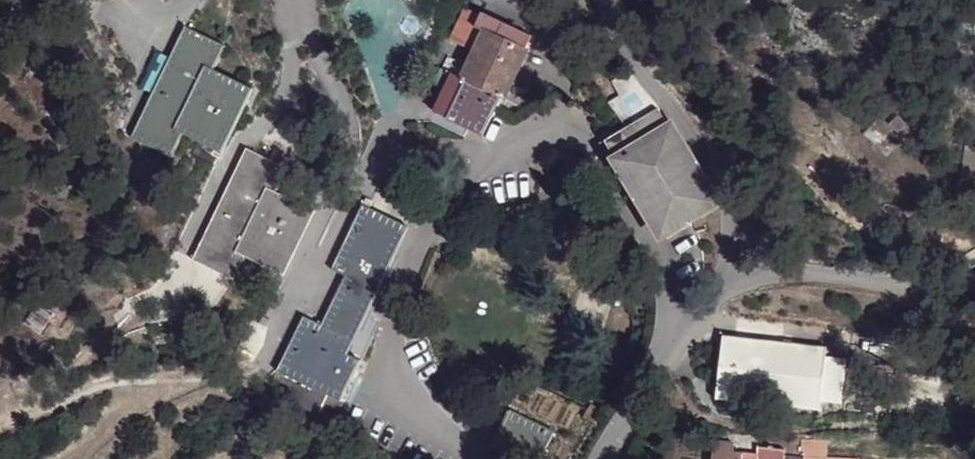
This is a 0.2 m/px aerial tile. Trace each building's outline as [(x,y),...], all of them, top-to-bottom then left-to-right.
[(464,10),(457,24),(474,32),(480,17),(464,10)] [(480,17),(474,32),(457,24),(450,40),(475,52),(464,74),(443,65),(437,80),(447,85),(435,113),(447,119),(446,122),(481,138),(499,97),(504,99),(528,35),(482,13),(480,17)] [(230,51),(189,33),(140,142),(177,163),(189,139),(229,157),(258,95),(218,76),(230,51)] [(658,107),(596,144),(655,240),(721,201),(658,107)] [(890,127),(899,136),(907,128),(898,120),(890,127)] [(865,140),(887,161),(905,143),(899,136),(890,127),(883,123),(865,140)] [(974,178),(974,146),(964,144),(959,182),(974,178)] [(293,172),(251,152),(202,262),(240,283),(252,260),(289,278),(318,213),(282,197),(293,172)] [(411,229),(366,206),(334,270),(348,279),(325,324),(309,314),(282,370),(305,381),(293,407),(319,419),(331,393),(345,399),(364,360),(352,354),(411,229)] [(822,344),(717,337),(716,341),(821,348),(822,344)] [(712,400),(817,407),(818,401),(821,355),(821,348),(716,341),(712,400)] [(839,357),(821,355),(818,401),(836,402),(839,357)] [(817,407),(712,400),(712,404),(817,412),(817,407)] [(507,404),(492,443),(526,458),(539,458),(552,426),(507,404)] [(803,447),(783,445),(782,455),(733,450),(734,442),(715,440),(713,458),(802,458),(803,447)]
